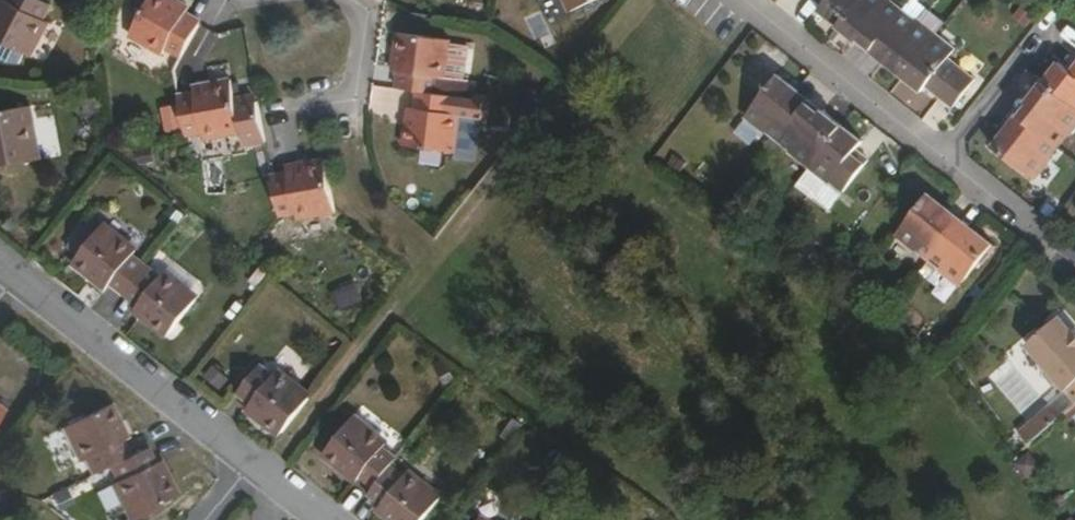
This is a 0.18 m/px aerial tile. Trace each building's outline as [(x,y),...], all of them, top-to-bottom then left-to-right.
[(0,17),(0,57),(13,64),(24,66),(29,55),(36,59),(53,25),(49,23),(56,8),(41,0),(13,0),(12,4),(4,19),(0,17)] [(185,60),(206,25),(191,16),(174,7),(177,0),(154,0),(133,38),(167,57),(171,51),(185,60)] [(191,16),(194,10),(178,0),(177,0),(174,7),(191,16)] [(575,19),(612,0),(565,0),(575,19)] [(863,0),(828,0),(821,9),(842,26),(863,0)] [(906,11),(892,0),(863,0),(842,26),(875,52),(906,11)] [(0,12),(0,17),(4,19),(12,4),(5,1),(0,12)] [(907,77),(939,37),(906,11),(875,52),(907,77)] [(1059,33),(1074,46),(1074,28),(1068,22),(1059,33)] [(406,55),(403,73),(401,91),(422,94),(442,96),(460,99),(477,101),(478,96),(478,92),(472,91),(473,83),(467,82),(471,49),(453,47),(453,42),(401,36),(399,54),(406,55)] [(939,37),(907,77),(926,92),(930,87),(934,82),(947,93),(942,98),(955,108),(978,78),(953,59),(957,51),(939,37)] [(396,72),(403,73),(406,55),(399,54),(396,72)] [(1074,105),(1074,72),(1069,68),(1061,62),(1045,81),(1074,105)] [(783,141),(814,102),(799,90),(781,76),(751,116),(783,141)] [(1045,81),(1029,101),(1020,113),(1061,146),(1074,128),(1074,105),(1045,81)] [(237,82),(216,85),(217,92),(200,95),(183,98),(191,138),(207,136),(207,143),(247,136),(250,151),(270,148),(268,132),(262,105),(242,108),(237,82)] [(930,87),(942,98),(947,93),(934,82),(930,87)] [(217,92),(216,85),(198,88),(200,95),(217,92)] [(460,99),(442,96),(422,94),(419,110),(417,128),(409,127),(406,146),(459,154),(465,117),(485,120),(488,103),(477,101),(460,99)] [(181,131),(178,102),(160,104),(163,133),(181,131)] [(815,167),(847,127),(833,115),(814,102),(783,141),(815,167)] [(46,162),(37,109),(0,115),(0,170),(46,162)] [(417,128),(419,110),(411,109),(409,127),(417,128)] [(1061,146),(1020,113),(1010,127),(995,146),(1036,177),(1061,146)] [(847,127),(815,167),(846,192),(864,170),(852,160),(856,155),(866,142),(847,127)] [(868,165),(856,155),(852,160),(864,170),(868,165)] [(300,220),(340,215),(329,160),(309,164),(310,171),(291,174),(276,177),(283,217),(299,215),(300,220)] [(310,171),(309,164),(291,167),(291,174),(310,171)] [(933,260),(965,220),(931,194),(899,234),(933,260)] [(965,220),(933,260),(964,285),(995,244),(977,229),(965,220)] [(117,286),(131,298),(154,269),(140,258),(141,254),(109,229),(82,262),(109,284),(114,289),(117,286)] [(393,267),(384,279),(396,289),(405,277),(393,267)] [(154,269),(131,298),(143,307),(140,310),(148,316),(174,336),(201,302),(169,276),(166,277),(154,269)] [(1059,318),(1022,350),(1074,411),(1074,337),(1059,318)] [(288,435),(315,400),(282,375),(278,376),(265,365),(242,394),(255,404),(253,408),(288,435)] [(203,379),(220,390),(229,377),(211,366),(203,379)] [(91,476),(110,466),(127,458),(120,443),(112,427),(118,422),(110,406),(62,430),(78,463),(84,460),(91,476)] [(1048,406),(1016,430),(1027,444),(1059,420),(1048,406)] [(366,478),(379,489),(398,466),(403,458),(389,447),(390,444),(358,419),(331,454),(364,480),(366,478)] [(112,427),(120,443),(126,439),(118,422),(112,427)] [(389,447),(403,458),(416,441),(402,430),(390,444),(389,447)] [(127,458),(110,466),(117,482),(112,486),(130,519),(176,496),(167,478),(162,481),(154,465),(146,449),(127,458)] [(162,481),(167,478),(159,462),(154,465),(162,481)] [(379,489),(374,496),(386,505),(384,506),(399,518),(402,519),(430,519),(445,500),(413,474),(410,477),(398,466),(379,489)]
